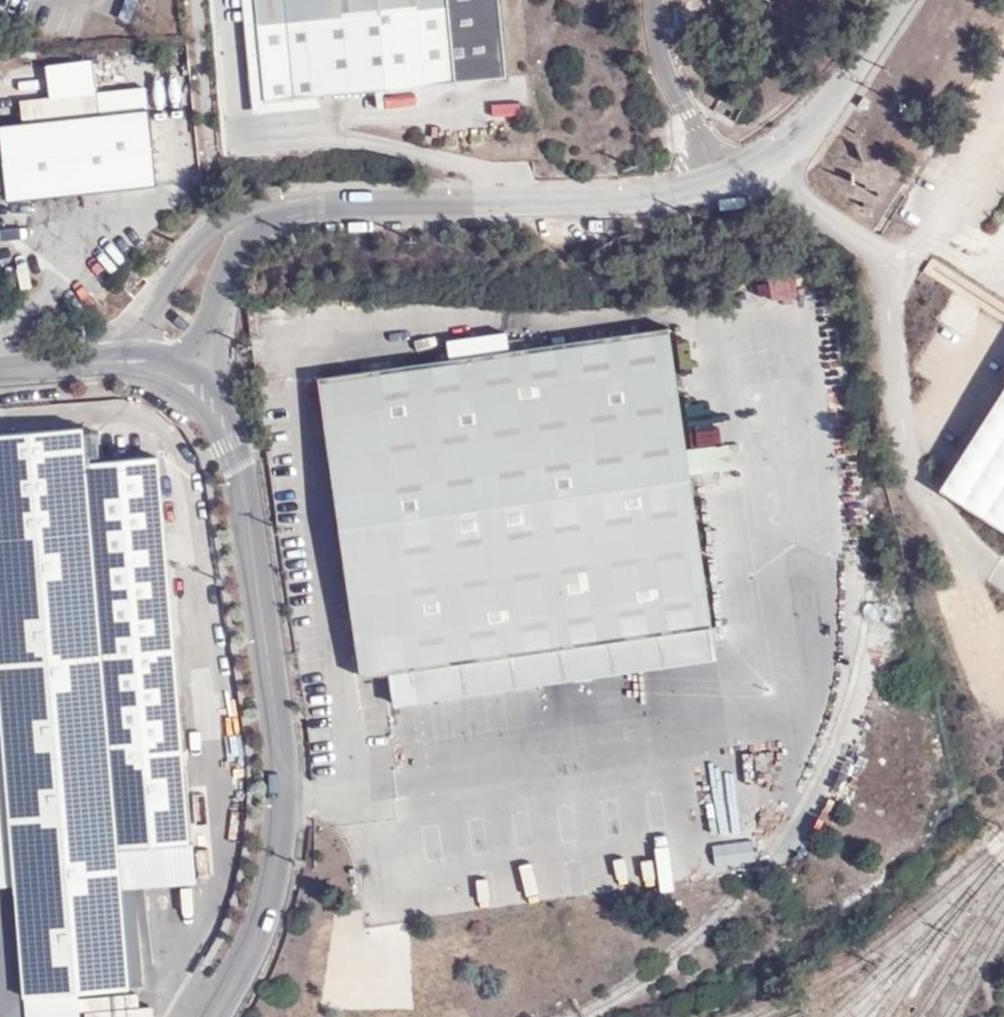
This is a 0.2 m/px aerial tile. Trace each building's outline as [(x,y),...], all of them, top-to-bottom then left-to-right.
[(255,84),(273,82),(264,0),(247,0),(255,84)] [(490,0),(264,0),(273,82),(496,59),(490,0)] [(496,59),(273,82),(275,103),(327,98),(513,79),(505,0),(490,0),(496,59)] [(273,82),(255,84),(258,117),(327,111),(327,98),(275,103),(273,82)] [(21,100),(21,106),(146,98),(145,87),(21,100)] [(146,98),(21,106),(23,124),(147,112),(146,98)] [(147,112),(23,124),(0,127),(0,133),(7,200),(154,185),(147,112)] [(504,333),(445,338),(446,352),(506,348),(504,333)] [(409,670),(709,632),(671,334),(319,378),(359,676),(409,670)] [(934,502),(1003,547),(1003,388),(934,502)] [(0,433),(0,885),(13,884),(19,991),(117,984),(110,848),(181,844),(178,771),(105,776),(82,427),(0,433)] [(712,662),(709,632),(409,670),(413,700),(712,662)] [(562,853),(563,892),(580,892),(579,852),(562,853)]
